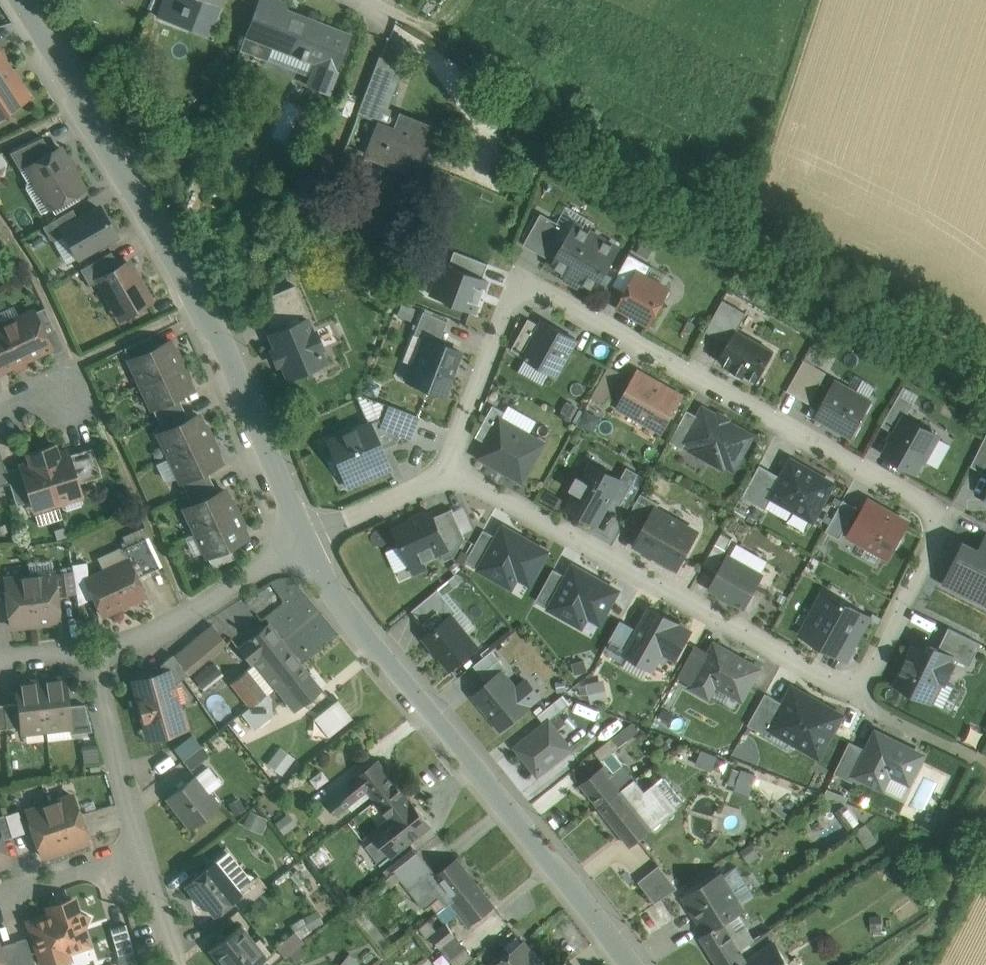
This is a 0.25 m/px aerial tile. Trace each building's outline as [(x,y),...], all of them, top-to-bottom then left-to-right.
[(158,16),(178,24),(182,12),(185,13),(187,8),(194,11),(194,13),(211,20),(219,0),(164,0),(158,16)] [(348,36),(284,12),(279,25),(272,45),(273,46),(301,56),(300,58),(304,60),(306,55),(318,60),(308,86),(327,93),(348,36)] [(279,25),(252,15),(239,50),(267,60),(273,46),(272,45),(279,25)] [(0,56),(0,115),(27,97),(0,56)] [(403,65),(381,56),(377,66),(376,66),(372,76),(396,85),(403,65)] [(396,85),(372,76),(358,113),(371,117),(375,106),(386,110),(396,85)] [(393,126),(377,120),(365,152),(364,155),(392,165),(397,152),(425,162),(424,165),(425,166),(440,127),(399,111),(393,126)] [(42,137),(9,152),(20,171),(27,167),(27,166),(51,152),(42,137)] [(365,152),(346,145),(337,170),(349,165),(358,169),(364,155),(365,152)] [(51,152),(27,166),(27,167),(20,171),(27,181),(25,188),(41,213),(83,188),(59,147),(51,152)] [(78,219),(62,229),(65,234),(78,256),(115,235),(99,207),(78,219)] [(72,209),(42,226),(50,239),(55,240),(65,234),(62,229),(78,219),(72,209)] [(564,226),(541,213),(524,244),(547,257),(558,237),(564,226)] [(618,247),(577,224),(567,242),(558,237),(548,254),(557,259),(554,265),(569,274),(567,278),(578,284),(580,280),(595,289),(618,247)] [(111,251),(80,269),(90,286),(99,280),(98,279),(120,266),(111,251)] [(630,253),(612,285),(626,293),(638,272),(646,276),(652,266),(630,253)] [(120,266),(98,279),(99,280),(120,317),(150,300),(128,262),(120,266)] [(626,293),(618,306),(650,324),(669,289),(646,276),(638,272),(626,293)] [(265,312),(274,333),(289,327),(286,321),(306,313),(294,285),(272,294),(265,312)] [(723,299),(705,331),(728,343),(736,329),(737,330),(747,313),(723,299)] [(410,318),(414,305),(400,302),(397,315),(410,318)] [(64,349),(45,307),(33,312),(50,348),(53,354),(64,349)] [(1,326),(0,324),(0,371),(50,348),(33,312),(33,311),(1,326)] [(448,321),(422,311),(413,335),(424,339),(424,338),(440,344),(448,321)] [(528,318),(511,350),(525,357),(542,326),(528,318)] [(289,327),(274,333),(269,335),(275,349),(271,351),(277,365),(282,363),(288,377),(324,362),(319,349),(322,348),(315,331),(312,333),(306,319),(289,327)] [(542,326),(525,357),(555,374),(576,338),(545,321),(542,326)] [(737,330),(736,329),(728,343),(719,359),(732,366),(730,369),(743,376),(745,373),(758,381),(774,351),(737,330)] [(149,336),(124,348),(129,360),(154,348),(149,336)] [(440,344),(424,338),(424,339),(408,381),(445,395),(461,352),(440,344)] [(154,348),(129,360),(140,384),(180,365),(169,341),(154,348)] [(827,372),(804,360),(787,391),(809,404),(821,382),(827,372)] [(180,365),(140,384),(152,408),(177,396),(192,389),(180,365)] [(609,366),(592,396),(606,404),(623,374),(609,366)] [(681,396),(638,372),(619,406),(663,430),(681,396)] [(870,400),(836,382),(832,388),(821,382),(811,401),(822,407),(816,417),(850,435),(870,400)] [(899,395),(882,426),(896,434),(905,417),(906,417),(914,403),(899,395)] [(177,396),(152,408),(157,419),(183,407),(177,396)] [(505,412),(493,405),(476,437),(488,444),(501,419),(505,412)] [(418,417),(391,406),(383,427),(382,429),(399,435),(409,439),(418,417)] [(183,407),(157,419),(163,431),(188,419),(183,407)] [(576,419),(593,428),(600,416),(582,407),(576,419)] [(751,436),(704,409),(699,417),(685,441),(686,442),(713,456),(711,460),(723,466),(725,463),(733,468),(751,436)] [(687,410),(670,442),(683,449),(686,442),(685,441),(699,417),(687,410)] [(163,431),(158,433),(169,457),(209,438),(198,415),(188,419),(163,431)] [(906,417),(905,417),(896,434),(884,454),(915,472),(922,460),(925,461),(932,448),(929,446),(936,434),(906,417)] [(382,427),(379,419),(368,424),(380,449),(395,443),(399,435),(382,429),(383,427),(382,427)] [(544,443),(501,419),(488,444),(481,457),(501,468),(502,466),(506,468),(504,472),(522,482),(544,443)] [(368,424),(328,442),(345,478),(348,477),(349,479),(350,479),(352,484),(372,475),(369,467),(385,460),(380,449),(368,424)] [(971,466),(985,475),(985,435),(971,466)] [(209,438),(169,457),(181,481),(206,469),(221,462),(209,438)] [(67,451),(57,454),(54,444),(41,449),(57,501),(61,500),(63,508),(67,510),(80,506),(82,502),(80,494),(81,494),(78,483),(69,455),(67,451)] [(92,447),(69,455),(78,483),(101,476),(92,447)] [(57,501),(41,449),(27,453),(30,462),(20,465),(20,466),(31,501),(33,509),(57,501)] [(9,483),(6,471),(0,453),(0,485),(9,483)] [(833,483),(792,460),(782,477),(771,497),(772,497),(813,520),(833,483)] [(620,480),(592,464),(584,479),(578,476),(571,490),(576,493),(568,508),(597,524),(597,523),(611,499),(621,480),(620,480)] [(782,477),(760,465),(742,496),(765,509),(772,497),(771,497),(782,477)] [(20,466),(6,471),(9,483),(16,505),(31,501),(20,466)] [(627,467),(620,480),(621,480),(611,499),(621,504),(638,473),(627,467)] [(206,469),(181,481),(186,493),(211,481),(206,469)] [(211,481),(186,493),(192,505),(217,493),(211,481)] [(192,505),(184,508),(195,532),(235,514),(224,490),(217,493),(192,505)] [(641,493),(624,525),(641,534),(656,508),(657,509),(660,504),(641,493)] [(857,508),(843,500),(826,532),(840,540),(857,508)] [(908,522),(869,501),(849,536),(888,558),(893,549),(897,548),(902,539),(900,535),(908,522)] [(657,509),(656,508),(641,534),(635,545),(657,557),(677,568),(698,532),(657,509)] [(452,509),(433,517),(448,549),(440,553),(445,561),(455,556),(465,539),(452,509)] [(395,529),(411,565),(440,553),(448,549),(433,517),(432,513),(425,516),(424,513),(409,520),(410,523),(395,529)] [(235,514),(195,532),(207,556),(232,544),(247,538),(235,514)] [(548,551),(503,526),(497,537),(480,569),(500,581),(506,570),(530,584),(548,551)] [(144,527),(123,537),(127,546),(145,538),(148,536),(144,527)] [(484,530),(466,561),(480,569),(497,537),(484,530)] [(732,539),(722,534),(704,565),(714,571),(732,539)] [(145,538),(127,546),(141,575),(159,567),(145,538)] [(232,544),(207,556),(212,568),(237,556),(232,544)] [(964,544),(945,583),(985,604),(985,554),(964,544)] [(749,567),(740,562),(737,563),(728,558),(713,586),(712,588),(713,588),(744,605),(760,575),(750,570),(749,567)] [(129,562),(105,573),(104,571),(86,579),(102,615),(144,595),(129,562)] [(618,590),(573,566),(567,576),(550,608),(570,620),(576,609),(600,623),(618,590)] [(553,569),(536,600),(550,608),(567,576),(553,569)] [(307,653),(335,631),(287,570),(266,586),(279,603),(270,610),(283,626),(285,624),(307,653)] [(53,573),(29,576),(35,624),(59,621),(53,573)] [(29,576),(5,579),(11,626),(35,624),(29,576)] [(411,612),(429,635),(452,616),(452,617),(458,612),(438,589),(411,612)] [(872,618),(822,590),(798,636),(848,663),(872,618)] [(691,631),(651,608),(638,630),(625,654),(626,654),(653,669),(663,651),(675,658),(691,631)] [(425,639),(451,669),(477,647),(452,617),(452,616),(429,635),(425,639)] [(638,630),(621,621),(603,652),(622,662),(626,654),(625,654),(638,630)] [(302,666),(268,623),(238,647),(252,664),(253,663),(254,665),(273,688),(275,687),(302,666)] [(212,624),(174,656),(188,674),(226,642),(212,624)] [(981,643),(949,628),(938,649),(953,656),(952,658),(970,666),(981,643)] [(759,669),(715,644),(712,650),(710,654),(693,685),(691,687),(709,697),(715,684),(742,699),(759,669)] [(710,654),(696,646),(679,677),(693,685),(710,654)] [(926,656),(912,650),(895,685),(930,702),(941,680),(945,682),(954,665),(949,663),(952,658),(953,656),(938,649),(931,646),(926,656)] [(506,668),(492,651),(474,666),(488,683),(503,671),(506,668)] [(172,655),(160,665),(168,675),(168,674),(172,687),(188,674),(174,656),(172,655)] [(190,673),(203,688),(220,673),(207,658),(190,673)] [(570,674),(587,670),(585,658),(567,661),(570,674)] [(273,688),(254,665),(247,671),(266,694),(267,693),(273,688)] [(320,689),(302,666),(275,687),(286,700),(287,699),(295,709),(320,689)] [(266,694),(247,671),(231,683),(250,706),(251,706),(266,694)] [(517,688),(503,671),(488,683),(473,696),(501,730),(541,696),(527,680),(517,688)] [(168,675),(155,678),(150,675),(145,685),(135,688),(148,734),(174,726),(180,717),(172,687),(168,674),(168,675)] [(65,678),(40,681),(46,729),(69,726),(70,726),(68,706),(65,678)] [(579,681),(580,699),(606,697),(605,679),(579,681)] [(40,681),(16,684),(21,727),(21,732),(46,729),(40,681)] [(843,715),(793,688),(784,704),(771,726),(772,726),(797,740),(798,746),(819,757),(843,715)] [(266,694),(251,706),(262,720),(278,707),(267,693),(266,694)] [(784,704),(769,696),(765,694),(748,725),(767,736),(772,726),(771,726),(784,704)] [(340,699),(314,714),(326,735),(352,720),(340,699)] [(18,703),(3,705),(6,729),(21,727),(18,703)] [(84,704),(68,706),(70,726),(69,726),(70,734),(92,732),(84,704)] [(586,721),(577,709),(567,718),(576,729),(586,721)] [(591,726),(604,740),(621,724),(608,710),(591,726)] [(548,719),(512,747),(537,778),(573,750),(548,719)] [(628,740),(621,731),(612,737),(620,747),(628,740)] [(647,731),(636,740),(645,750),(655,742),(647,731)] [(923,755),(876,732),(855,775),(883,789),(890,774),(909,783),(923,755)] [(612,737),(595,752),(602,761),(620,747),(612,737)] [(867,750),(850,742),(834,774),(852,783),(856,776),(855,775),(867,750)] [(201,745),(182,760),(190,770),(209,756),(201,745)] [(280,745),(266,762),(281,774),(295,757),(280,745)] [(708,769),(713,754),(702,750),(696,765),(708,769)] [(708,769),(704,780),(748,796),(757,770),(713,754),(708,769)] [(397,784),(378,761),(357,778),(356,777),(325,802),(337,816),(368,792),(376,801),(397,784)] [(614,774),(606,764),(581,784),(600,808),(633,781),(622,767),(614,774)] [(195,776),(167,798),(191,829),(219,806),(195,776)] [(645,793),(634,780),(633,781),(600,808),(599,808),(629,846),(672,811),(652,787),(645,793)] [(430,826),(397,784),(376,801),(376,802),(394,825),(377,838),(377,839),(367,847),(381,864),(391,856),(392,857),(409,843),(430,826)] [(72,796),(50,804),(65,849),(88,841),(72,796)] [(50,804),(27,811),(42,857),(65,849),(50,804)] [(260,831),(266,817),(249,809),(242,823),(260,831)] [(17,812),(5,815),(8,823),(19,819),(17,812)] [(283,832),(296,822),(289,812),(276,822),(283,832)] [(0,816),(0,836),(1,840),(12,837),(8,823),(5,815),(5,814),(0,816)] [(866,825),(856,832),(867,849),(877,842),(866,825)] [(9,863),(1,840),(0,836),(0,866),(9,863)] [(409,843),(392,857),(391,856),(381,864),(380,864),(389,875),(394,872),(417,853),(409,843)] [(433,871),(418,852),(417,853),(394,872),(409,891),(433,871)] [(476,883),(457,860),(437,876),(433,871),(409,891),(425,910),(439,899),(446,907),(455,900),(476,883)] [(237,892),(214,863),(191,881),(201,894),(200,895),(200,902),(203,906),(209,907),(215,915),(232,901),(239,895),(237,892)] [(678,888),(659,865),(639,882),(655,903),(678,888)] [(722,875),(687,897),(705,926),(704,927),(708,932),(708,933),(714,929),(714,928),(715,927),(716,928),(728,920),(744,910),(738,900),(752,891),(736,867),(722,875)] [(258,875),(237,892),(239,895),(232,901),(239,910),(268,888),(258,875)] [(495,907),(476,883),(455,900),(465,913),(474,924),(495,907)] [(77,914),(72,899),(49,907),(51,915),(52,915),(67,960),(68,964),(88,957),(84,946),(87,944),(82,929),(88,919),(77,914)] [(300,935),(323,922),(316,910),(293,922),(300,935)] [(474,924),(465,913),(461,916),(470,927),(474,924)] [(29,922),(44,964),(52,964),(67,960),(52,915),(51,915),(29,922)] [(368,919),(363,925),(382,945),(388,940),(368,919)] [(728,920),(716,928),(715,927),(714,928),(714,929),(708,933),(708,932),(700,938),(717,963),(751,941),(754,939),(746,927),(736,933),(728,920)] [(126,924),(110,929),(118,956),(133,951),(126,924)] [(447,924),(431,936),(442,950),(458,937),(447,924)] [(210,949),(223,964),(256,964),(265,958),(238,926),(210,949)] [(294,932),(276,947),(285,958),(303,943),(294,932)] [(26,938),(14,942),(22,964),(35,964),(26,938)] [(775,942),(758,953),(751,941),(717,963),(718,964),(790,964),(788,962),(775,942)] [(0,947),(0,951),(5,964),(22,964),(14,942),(0,947)] [(511,954),(505,954),(499,959),(498,964),(541,964),(524,944),(511,954)] [(360,960),(349,952),(339,964),(356,964),(360,960)]
